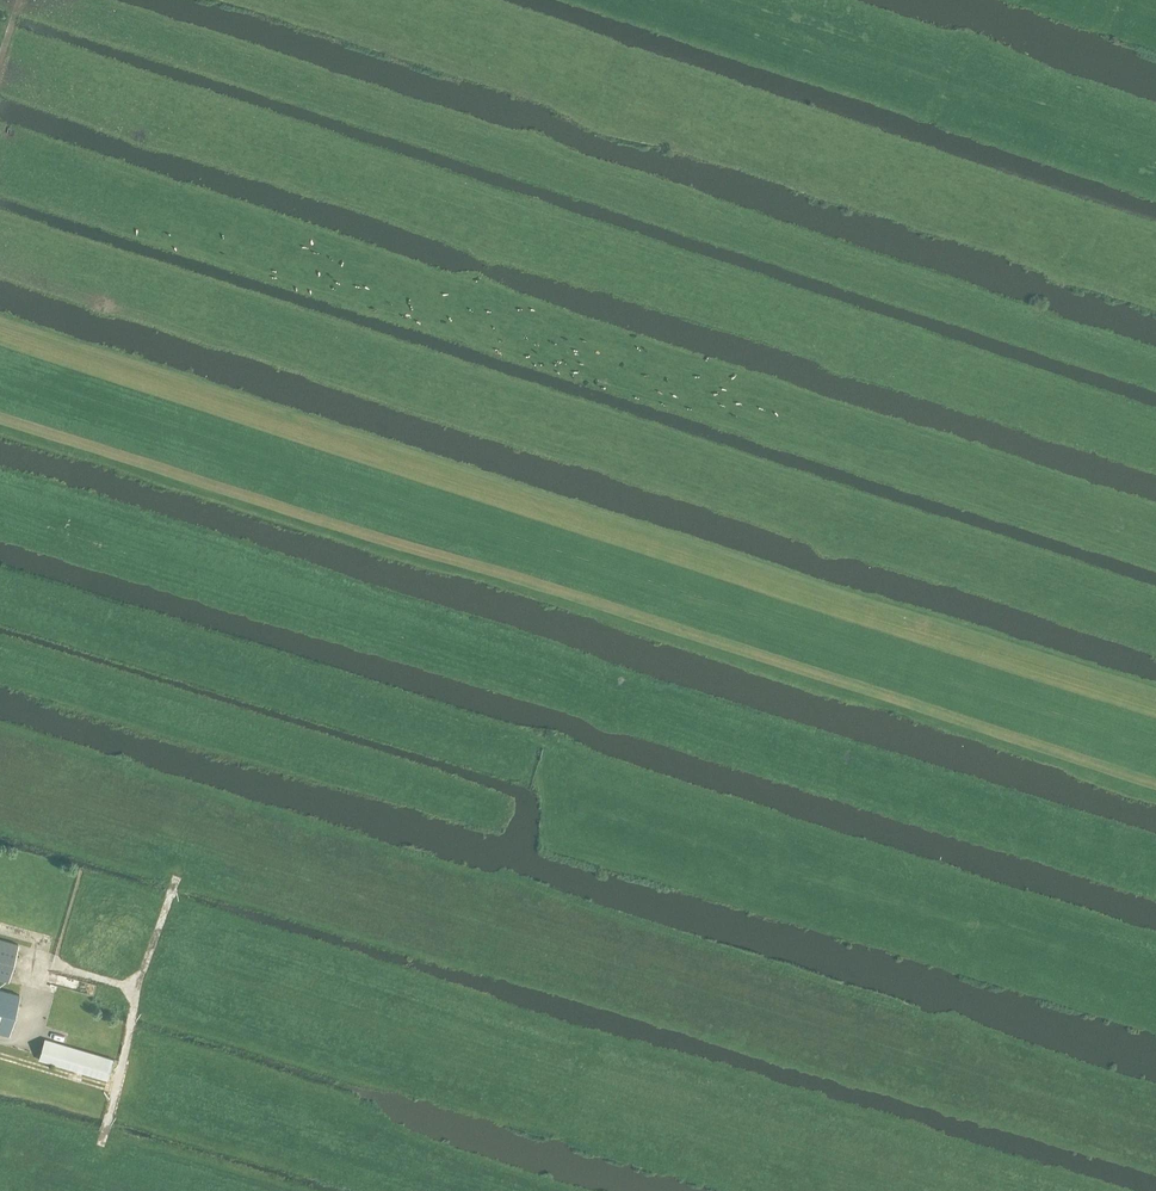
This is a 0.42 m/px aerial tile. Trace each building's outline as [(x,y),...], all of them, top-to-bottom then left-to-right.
[(17,944),(0,939),(0,978),(7,980),(17,944)] [(8,1034),(9,1033),(19,997),(0,991),(0,1032),(8,1034)] [(107,1079),(113,1058),(45,1038),(39,1059),(107,1079)]
